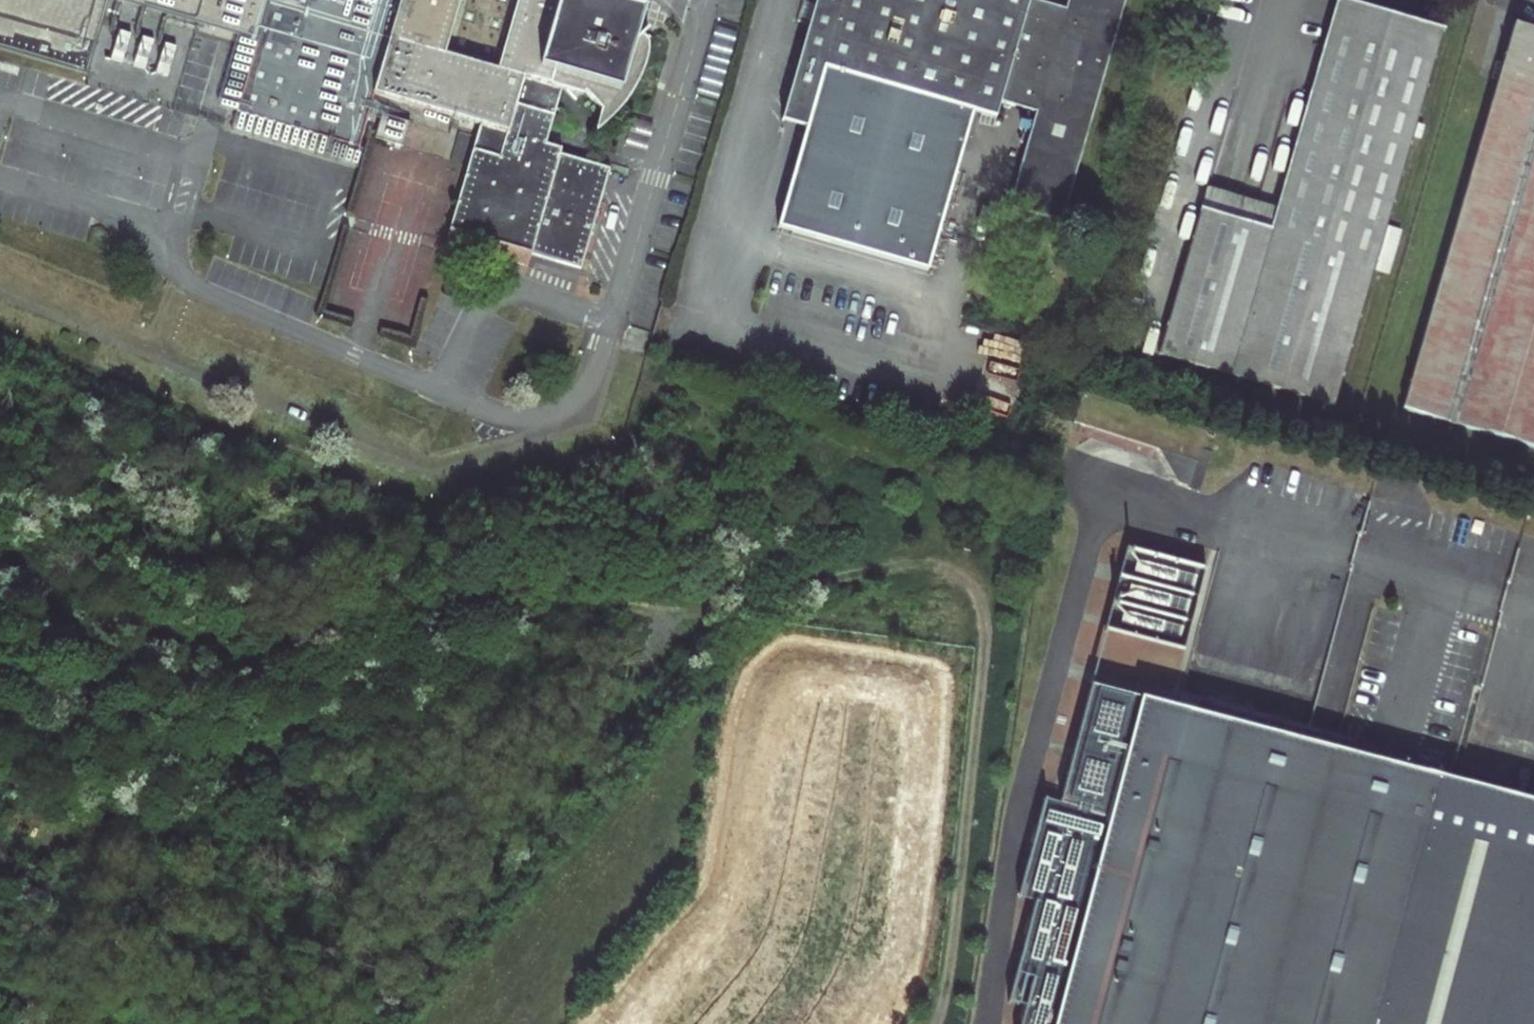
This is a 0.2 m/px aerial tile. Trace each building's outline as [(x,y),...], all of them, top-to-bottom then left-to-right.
[(87,73),(108,0),(0,0),(0,47),(87,73)] [(260,41),(234,127),(359,161),(372,104),(486,133),(454,255),(535,276),(538,265),(589,278),(614,177),(565,164),(566,157),(549,152),(564,97),(575,109),(580,102),(589,99),(614,124),(626,106),(638,83),(647,55),(649,47),(643,42),(636,42),(644,18),(592,5),(591,0),(122,0),(260,41)] [(784,119),(810,126),(780,225),(932,268),(977,107),(999,113),(1003,97),(1038,107),(1011,202),(1063,219),(1127,0),(1068,0),(1067,4),(1051,0),(818,0),(784,119)] [(1230,367),(1161,348),(1158,359),(1333,410),(1442,35),(1337,5),(1270,235),(1264,233),(1230,367)] [(1515,24),(1403,410),(1533,448),(1533,30),(1515,24)] [(410,133),(382,125),(374,154),(401,160),(410,133)] [(1264,233),(1200,215),(1161,348),(1230,367),(1264,233)] [(1187,428),(1172,482),(1199,490),(1210,452),(1200,449),(1205,433),(1187,428)] [(1306,744),(1088,687),(1056,809),(1038,804),(1012,903),(1028,908),(1002,1008),(1018,1013),(1015,1023),(1232,1023),(1306,744)] [(1453,783),(1306,744),(1232,1023),(1390,1023),(1453,783)] [(1390,1023),(1533,1023),(1533,805),(1453,783),(1390,1023)]
